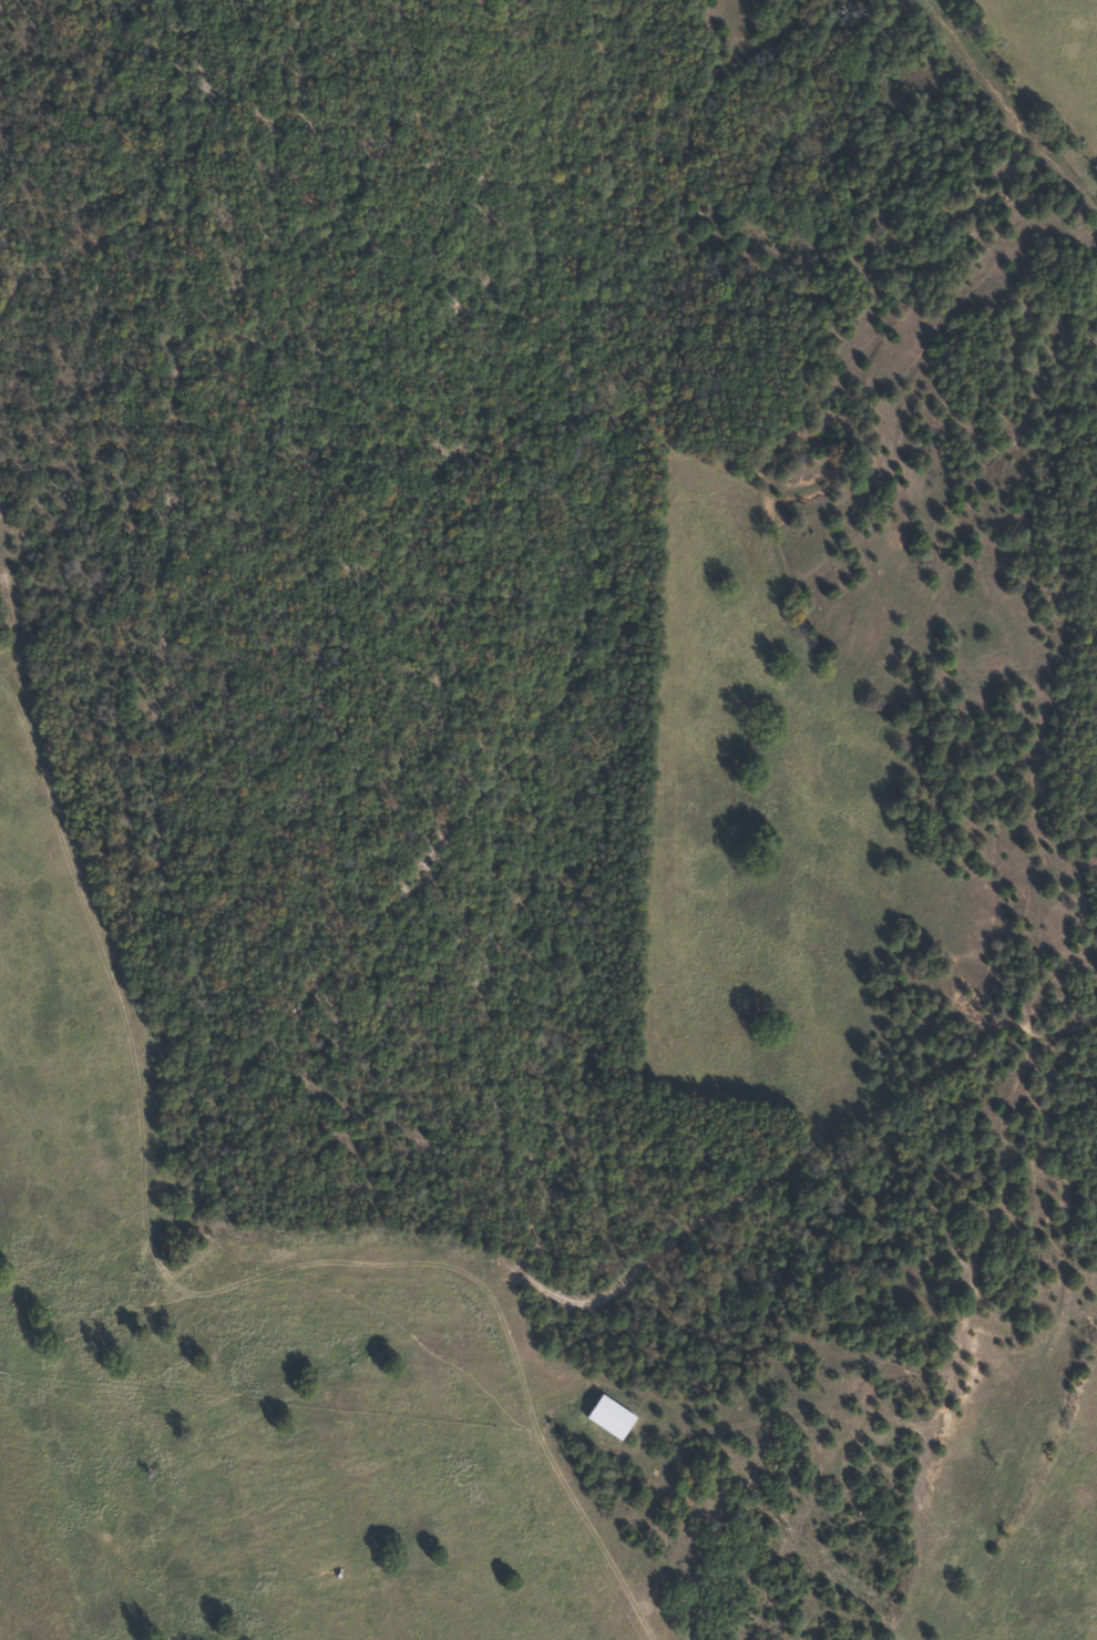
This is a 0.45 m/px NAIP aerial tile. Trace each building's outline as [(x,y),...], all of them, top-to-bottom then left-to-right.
[(580,1419),(617,1442),(632,1417),(595,1394),(580,1419)]
